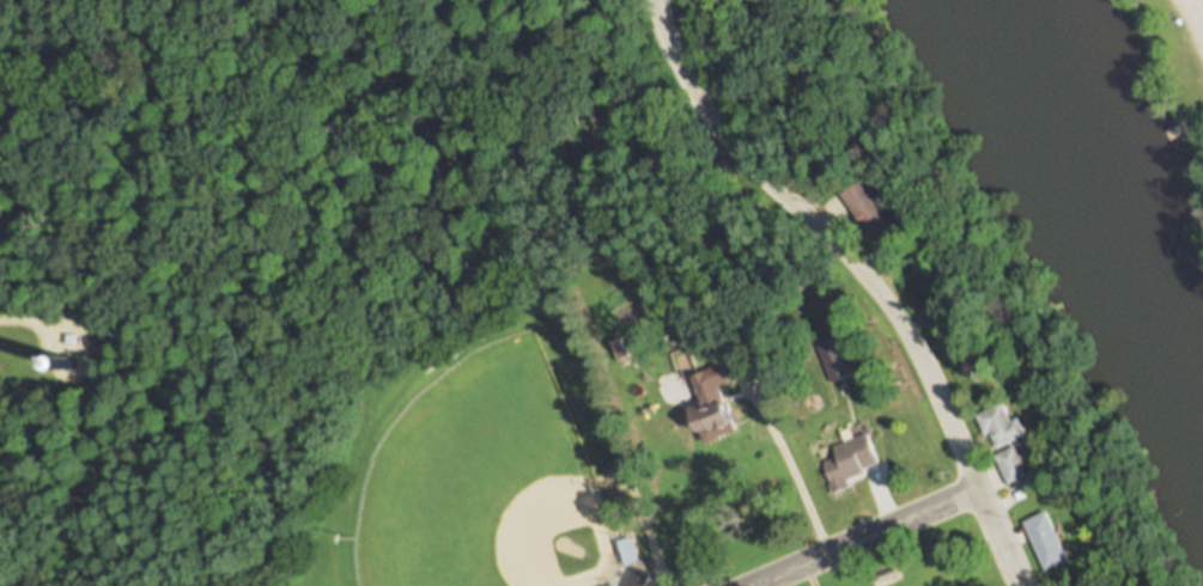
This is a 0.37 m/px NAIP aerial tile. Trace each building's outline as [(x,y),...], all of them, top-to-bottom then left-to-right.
[(864,179),(844,194),(877,244),(898,231),(864,179)] [(839,336),(816,346),(832,383),(855,373),(839,336)] [(62,372),(92,370),(92,357),(61,358),(62,372)] [(682,372),(686,380),(694,377),(705,404),(694,409),(709,445),(741,432),(730,402),(722,404),(711,377),(706,379),(704,376),(707,374),(704,364),(682,372)] [(1009,404),(982,416),(990,434),(996,432),(1003,448),(1033,435),(1026,419),(1017,423),(1009,404)] [(831,446),(834,458),(824,462),(832,484),(864,472),(864,470),(879,464),(867,433),(831,446)] [(1021,446),(998,456),(1013,486),(1034,476),(1021,446)] [(1053,511),(1028,521),(1050,572),(1075,561),(1053,511)] [(620,541),(629,567),(641,563),(632,537),(620,541)] [(629,585),(645,585),(651,573),(638,566),(629,585)]
